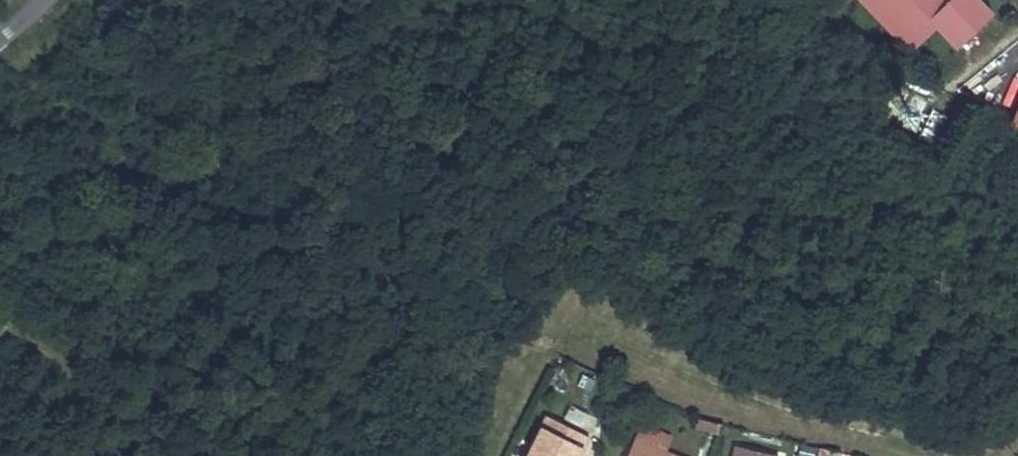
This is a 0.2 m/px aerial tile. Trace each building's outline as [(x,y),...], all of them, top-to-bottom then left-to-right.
[(983,0),(858,0),(910,54),(938,25),(959,46),(994,11),(983,0)] [(546,414),(526,455),(576,455),(586,435),(546,414)] [(633,439),(626,455),(675,455),(633,439)] [(735,446),(733,455),(776,455),(735,446)]
